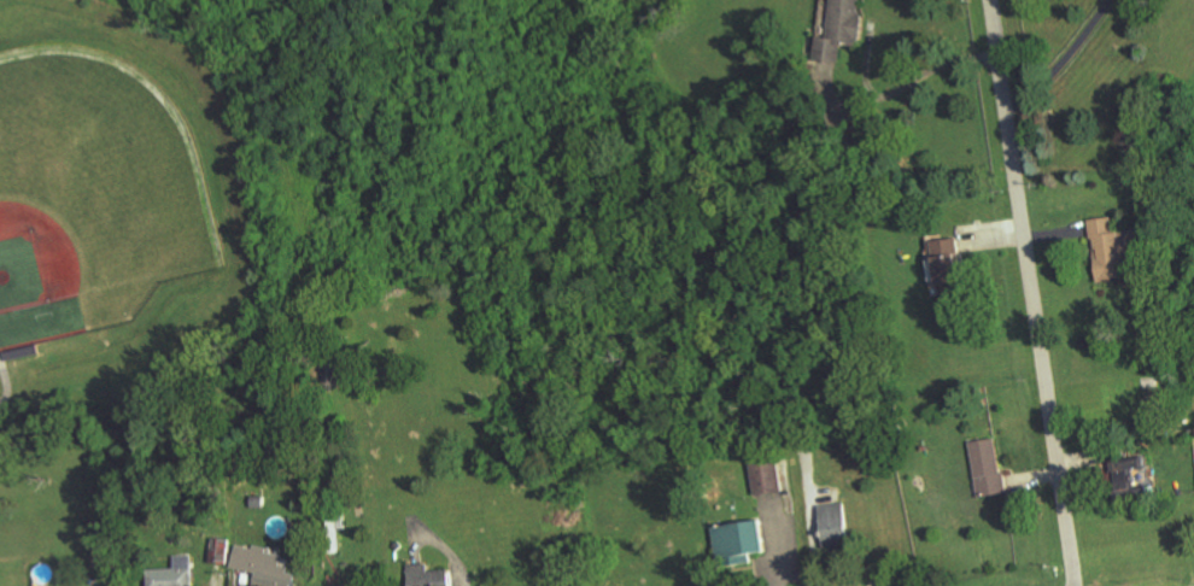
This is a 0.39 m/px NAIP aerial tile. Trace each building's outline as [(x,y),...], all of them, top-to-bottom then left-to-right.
[(828,37),(819,36),(816,61),(840,64),(843,41),(858,43),(863,0),(833,0),(828,37)] [(1090,220),(1097,281),(1133,277),(1128,239),(1116,240),(1114,218),(1090,220)] [(934,241),(940,297),(963,295),(956,239),(934,241)] [(10,368),(40,361),(36,344),(0,353),(0,370),(10,368)] [(999,439),(973,442),(979,498),(1005,495),(999,439)] [(1134,471),(1147,470),(1146,459),(1113,461),(1115,496),(1136,495),(1134,471)] [(754,496),(782,494),(779,461),(751,463),(754,496)] [(823,546),(848,544),(845,505),(821,506),(823,546)] [(760,521),(715,528),(721,569),(752,565),(750,555),(765,553),(760,521)] [(210,564),(227,565),(228,540),(211,540),(210,564)] [(296,573),(279,570),(281,557),(266,554),(267,549),(253,546),(252,550),(235,546),(231,569),(256,574),(254,585),(294,585),(296,573)] [(148,585),(192,585),(191,555),(173,556),(174,569),(147,570),(148,585)] [(451,570),(430,572),(429,564),(408,566),(410,585),(453,585),(451,570)]
